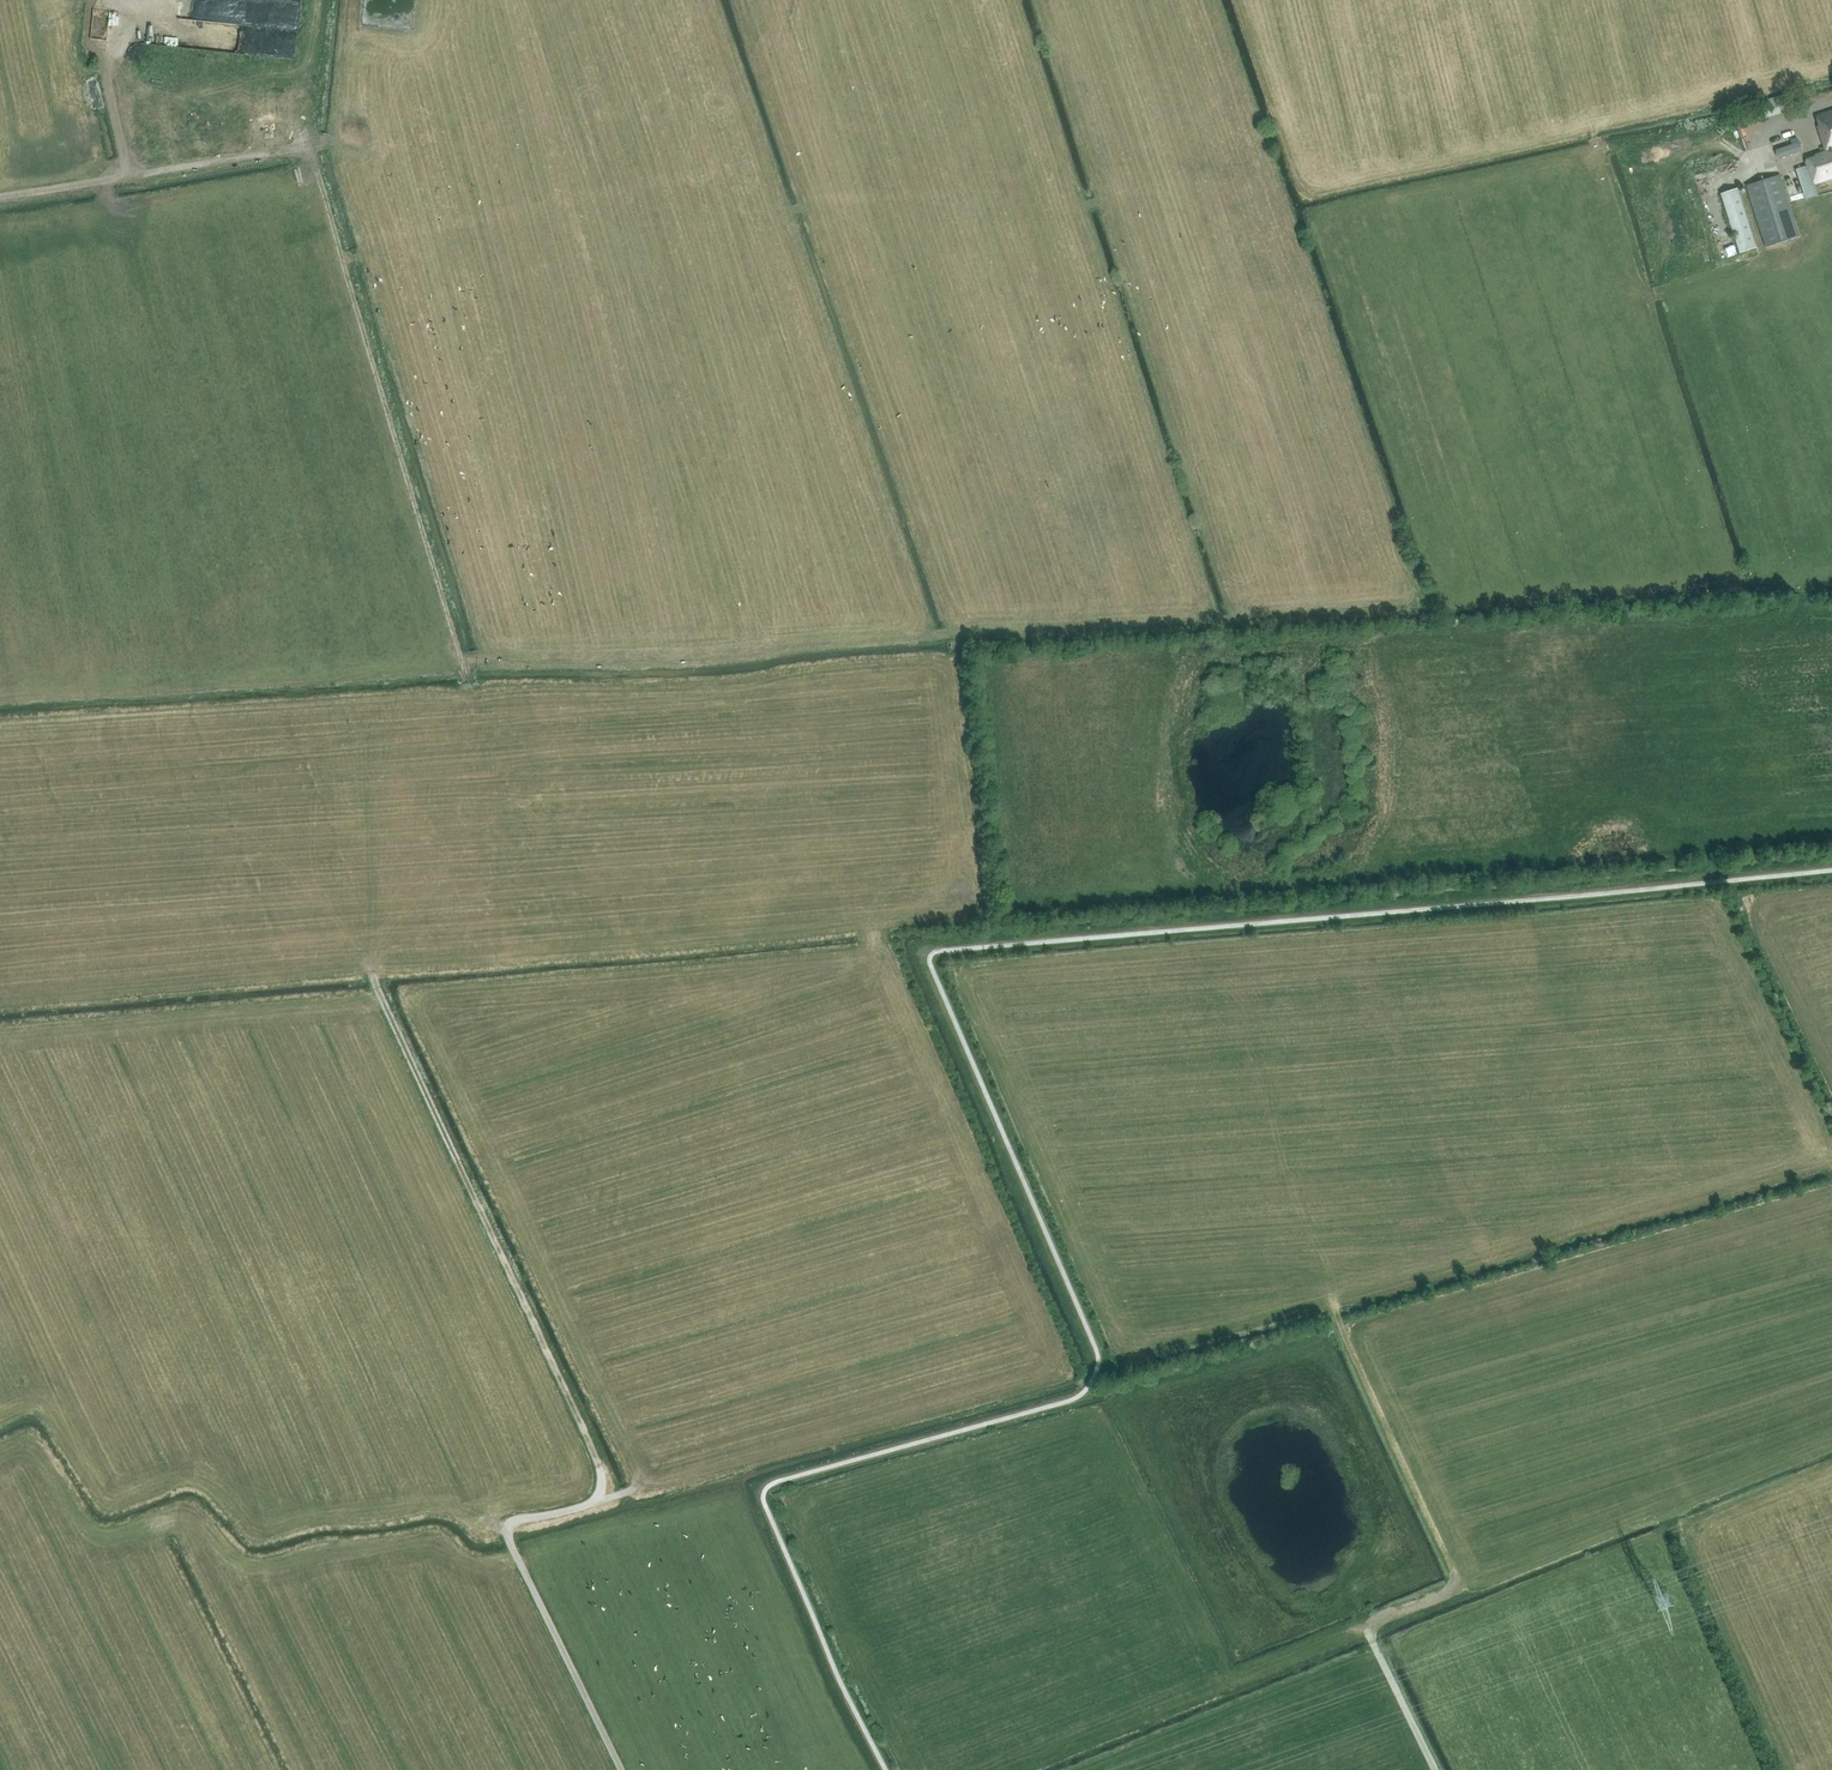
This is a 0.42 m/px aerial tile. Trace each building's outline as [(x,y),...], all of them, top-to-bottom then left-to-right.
[(301,0),(272,0),(272,4),(264,3),(261,27),(271,28),(270,39),(282,41),(283,31),(298,32),(301,0)] [(1795,108),(1789,92),(1762,102),(1767,117),(1795,108)] [(1817,115),(1818,117),(1814,118),(1824,148),(1820,149),(1822,153),(1804,159),(1806,167),(1796,170),(1806,199),(1817,196),(1813,185),(1831,178),(1831,110),(1817,115)] [(1779,176),(1747,186),(1765,246),(1798,236),(1779,176)] [(1721,194),(1740,254),(1756,249),(1738,189),(1721,194)]
